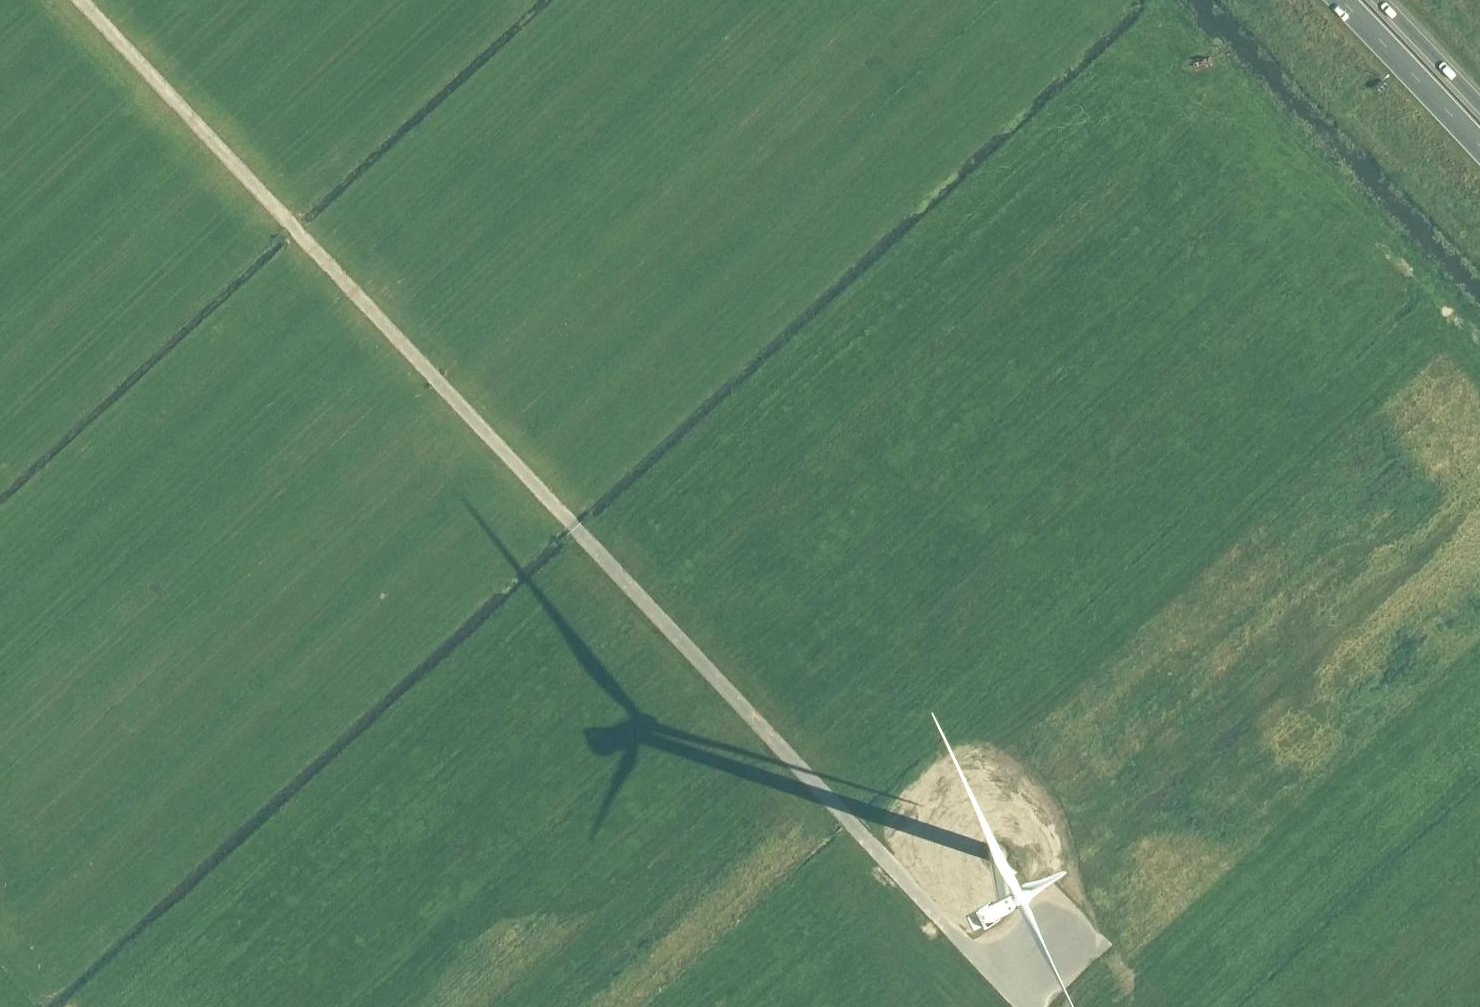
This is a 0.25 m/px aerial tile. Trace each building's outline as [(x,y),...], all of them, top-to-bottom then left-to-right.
[(994,847),(991,849),(990,852),(989,855),(990,858),(992,860),(995,862),(998,862),(1001,861),(1003,859),(1005,856),(1005,853),(1004,850),(1002,848),(1000,847),(996,846),(994,847)]
